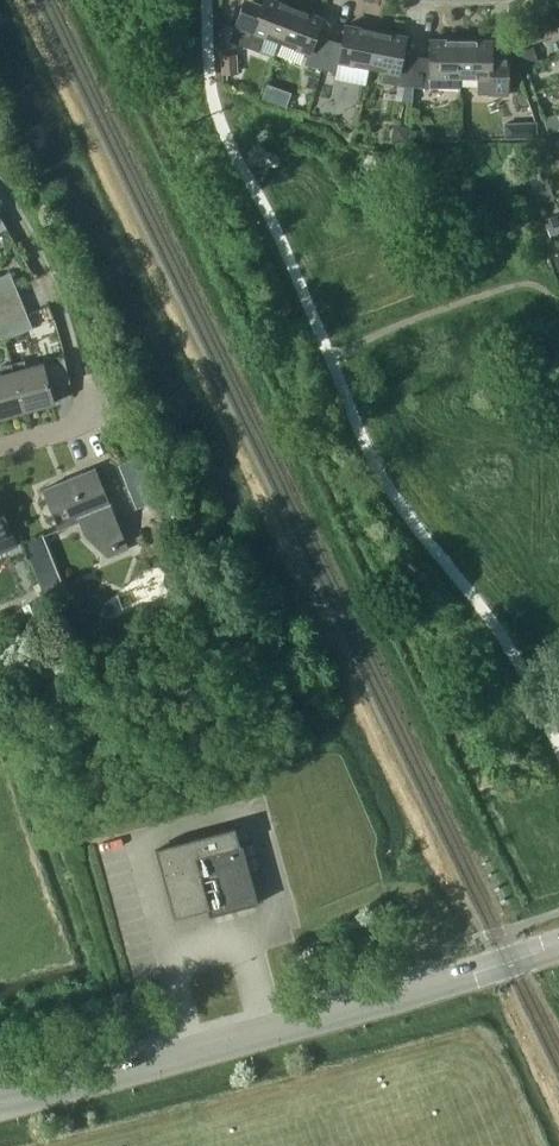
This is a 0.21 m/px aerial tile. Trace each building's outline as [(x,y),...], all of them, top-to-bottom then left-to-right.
[(281,41),(294,6),(278,0),(264,0),(263,2),(258,0),(243,0),(229,39),(246,46),(258,50),(264,34),(281,41)] [(323,17),(294,6),(281,41),(309,52),(305,62),(321,67),(329,39),(316,35),(323,17)] [(535,28),(527,20),(516,30),(524,39),(535,28)] [(342,42),(329,39),(321,67),(337,71),(339,60),(369,66),(376,30),(346,24),(344,31),(342,42)] [(406,36),(376,30),(369,66),(385,69),(383,80),(397,83),(413,85),(416,56),(403,54),(406,36)] [(460,76),(461,76),(461,39),(430,38),(430,57),(416,56),(413,85),(430,87),(460,87),(460,76)] [(492,39),(461,39),(461,76),(478,76),(477,94),(504,94),(505,88),(505,59),(492,58),(492,39)] [(538,60),(533,46),(515,53),(520,66),(538,60)] [(238,73),(237,53),(221,54),(222,74),(238,73)] [(558,112),(545,117),(549,131),(558,128),(558,114),(558,112)] [(537,136),(536,122),(520,122),(505,123),(505,137),(537,136)] [(425,130),(410,130),(410,140),(424,140),(425,130)] [(17,286),(11,271),(0,275),(0,292),(17,286)] [(22,300),(17,286),(0,292),(0,309),(22,300)] [(28,314),(22,300),(0,309),(0,325),(28,314)] [(0,325),(0,330),(4,339),(33,328),(28,314),(0,325)] [(12,360),(26,410),(55,403),(51,388),(71,382),(64,356),(27,366),(24,357),(12,360)] [(12,360),(0,363),(0,366),(2,373),(0,373),(0,417),(26,410),(12,360)] [(126,541),(96,466),(43,488),(60,528),(86,518),(89,524),(105,540),(108,548),(126,541)] [(0,514),(0,552),(14,547),(0,514)] [(43,535),(23,543),(29,556),(48,548),(43,535)] [(37,600),(22,606),(33,631),(47,625),(37,600)] [(237,825),(157,847),(176,915),(208,906),(210,915),(260,902),(242,838),(241,839),(237,825)]
